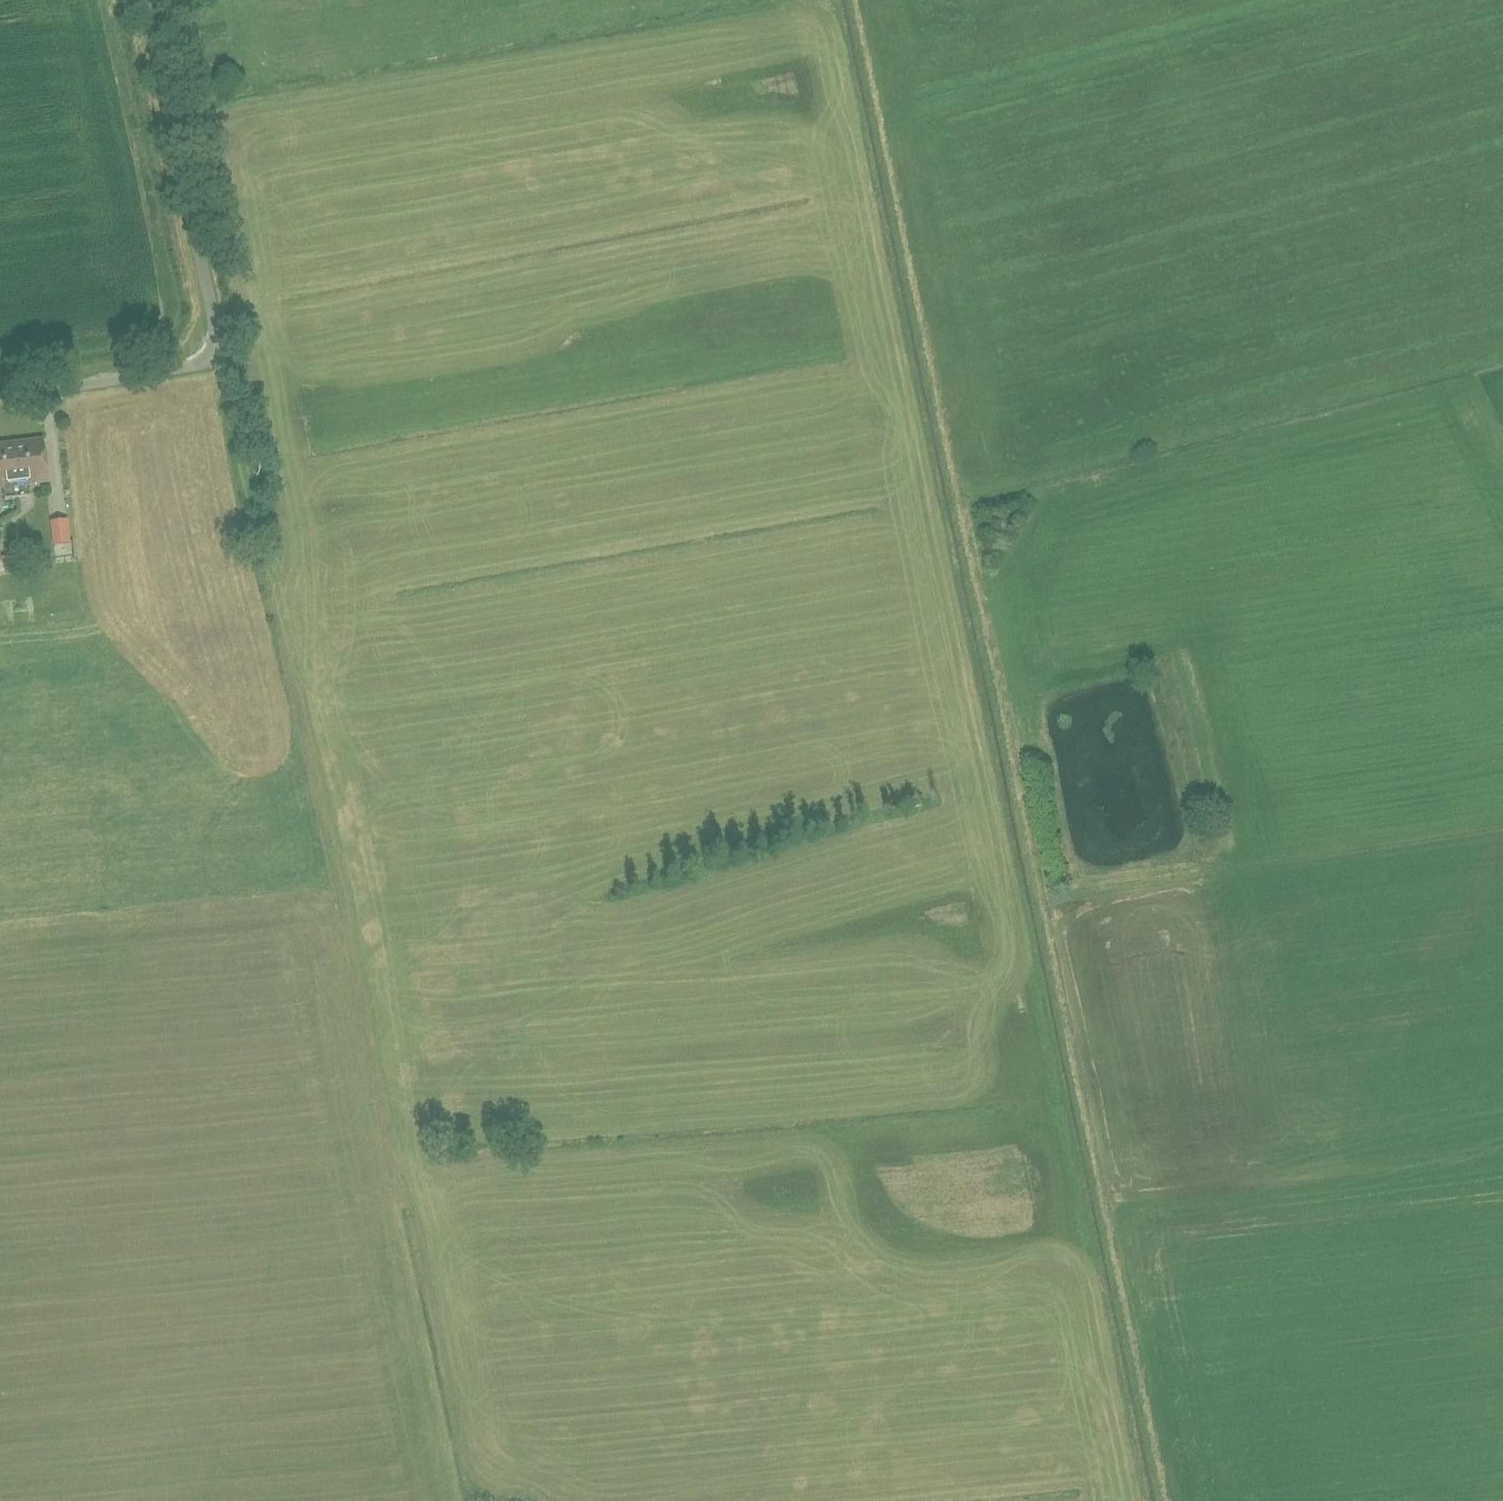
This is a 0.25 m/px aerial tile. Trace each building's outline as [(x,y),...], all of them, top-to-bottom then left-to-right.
[(14,444),(20,498),(30,497),(28,483),(46,481),(41,441),(14,444)] [(20,498),(14,444),(0,446),(0,486),(3,486),(4,500),(20,498)] [(54,516),(54,537),(70,537),(70,516),(54,516)] [(17,566),(16,554),(2,556),(4,568),(17,566)]
